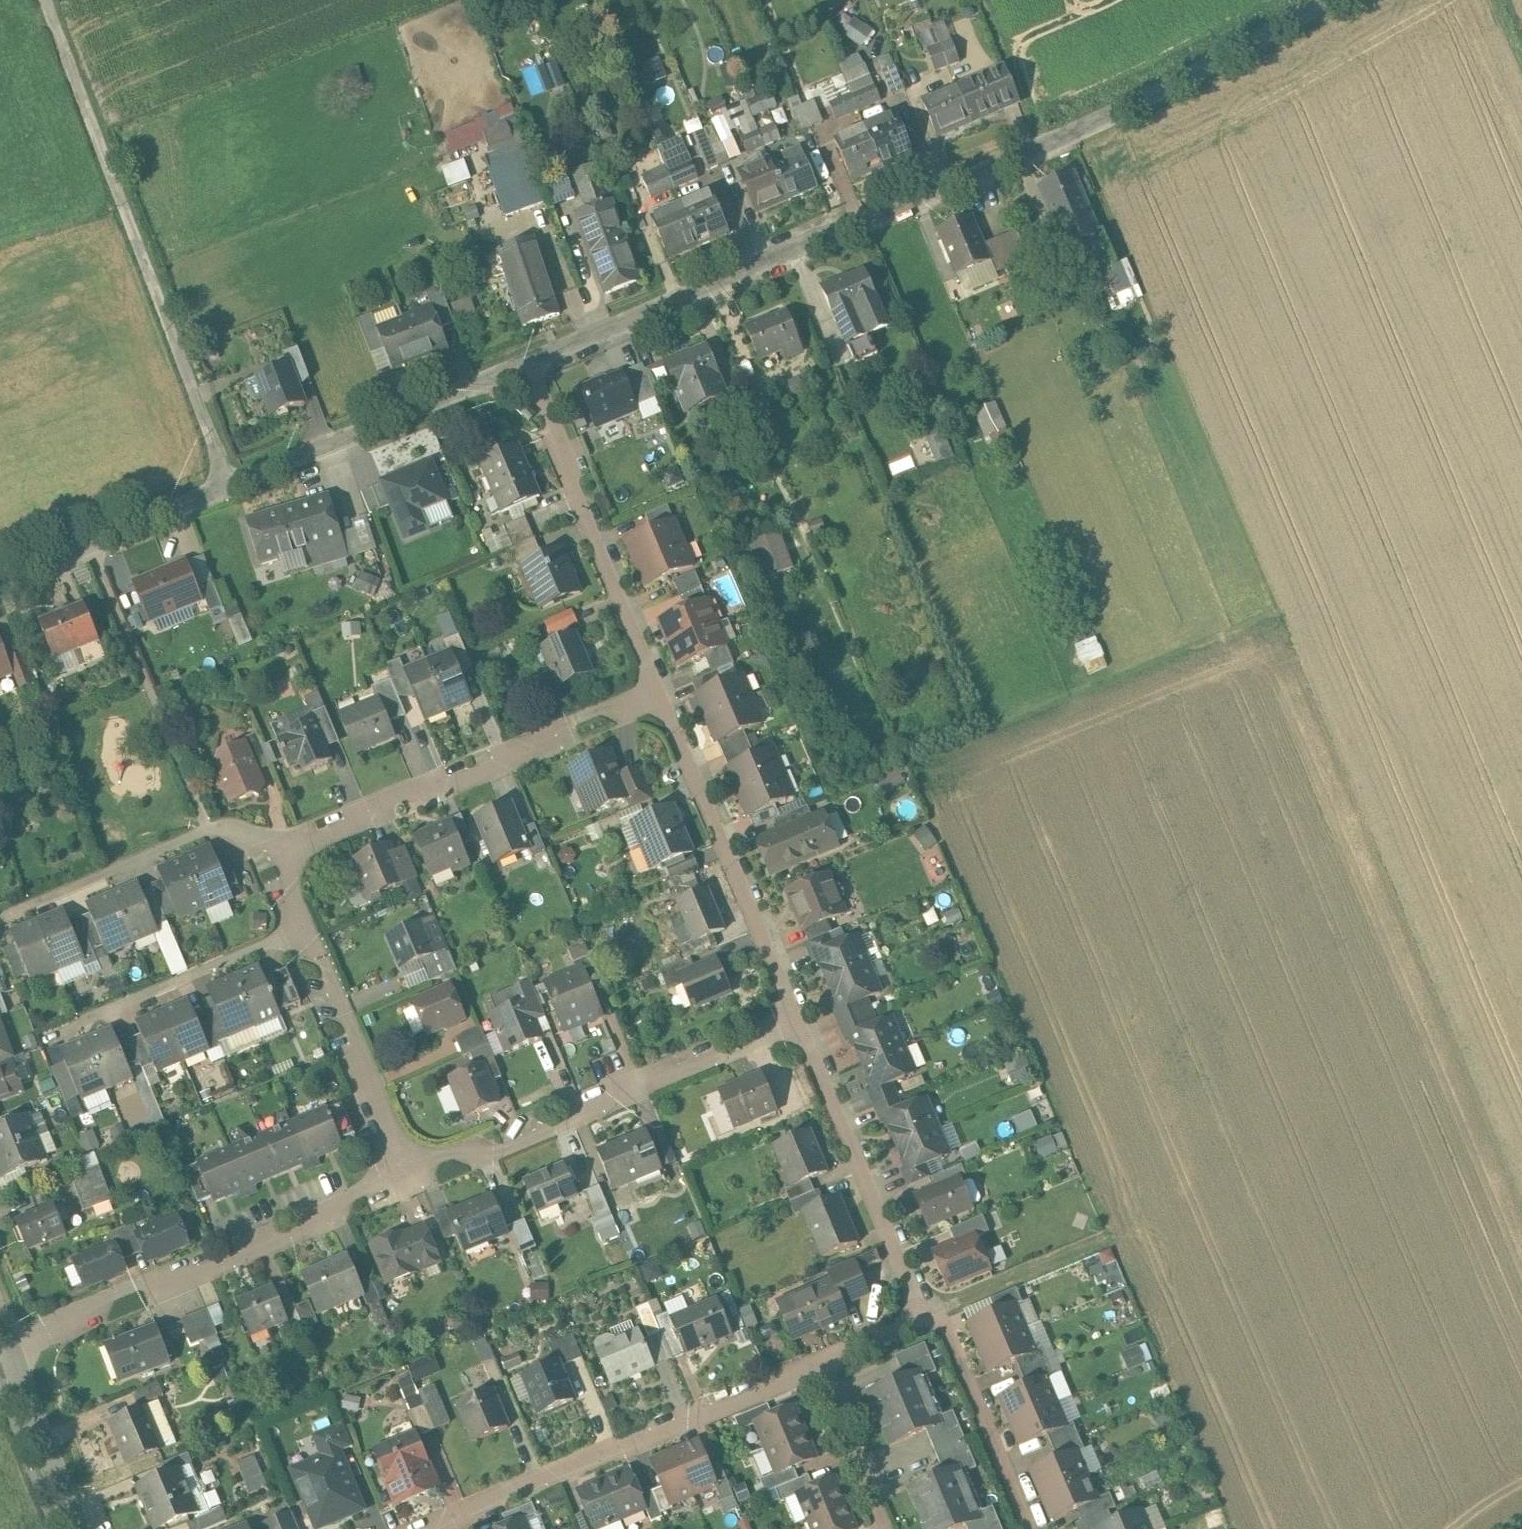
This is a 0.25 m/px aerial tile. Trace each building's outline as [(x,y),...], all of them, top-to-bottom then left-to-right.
[(844,33),(864,47),(877,30),(857,15),(844,33)] [(931,21),(902,33),(906,45),(917,41),(922,54),(928,52),(928,50),(940,46),(931,21)] [(948,67),(940,46),(928,50),(928,52),(936,72),(948,67)] [(664,52),(647,59),(657,82),(673,75),(664,52)] [(549,92),(567,85),(558,61),(540,68),(549,92)] [(865,65),(844,74),(849,86),(848,86),(852,95),(874,86),(865,65)] [(905,90),(895,66),(881,72),(891,96),(905,90)] [(1004,69),(957,89),(971,123),(971,124),(1018,104),(1004,69)] [(852,95),(858,110),(881,101),(874,86),(852,95)] [(772,92),(756,98),(753,89),(744,93),(753,116),(777,106),(774,100),(775,100),(772,92)] [(957,89),(925,103),(939,136),(971,123),(957,89)] [(852,95),(830,105),(836,120),(858,110),(852,95)] [(799,97),(788,102),(800,131),(811,127),(803,106),(799,97)] [(721,98),(708,103),(713,113),(725,108),(721,98)] [(814,101),(803,106),(811,127),(822,122),(814,101)] [(746,102),(722,112),(730,130),(740,126),(745,138),(758,131),(746,102)] [(895,116),(865,128),(882,169),(912,156),(895,116)] [(506,119),(483,128),(493,154),(516,145),(506,119)] [(775,125),(759,131),(765,146),(781,139),(775,125)] [(711,127),(704,130),(708,140),(711,147),(718,144),(711,127)] [(865,128),(836,141),(853,181),(882,169),(865,128)] [(704,130),(693,135),(697,144),(708,140),(704,130)] [(745,138),(742,139),(749,153),(765,146),(759,131),(745,138)] [(681,137),(669,142),(677,160),(688,155),(681,137)] [(711,147),(708,140),(697,144),(708,170),(719,166),(711,147)] [(669,142),(657,147),(665,167),(668,173),(681,167),(677,160),(669,142)] [(718,144),(711,147),(719,166),(729,161),(721,143),(718,144)] [(524,145),(485,159),(506,217),(544,203),(524,145)] [(800,147),(783,154),(787,164),(775,169),(788,200),(817,188),(800,147)] [(688,155),(677,160),(681,167),(692,163),(688,155)] [(466,158),(443,167),(451,186),(473,177),(466,158)] [(681,167),(668,173),(669,175),(674,188),(698,178),(692,163),(681,167)] [(575,166),(579,199),(601,197),(597,164),(575,166)] [(758,165),(741,172),(758,213),(788,200),(775,169),(762,175),(758,165)] [(665,167),(642,177),(646,185),(669,175),(668,173),(665,167)] [(669,175),(646,185),(651,198),(674,188),(669,175)] [(1075,175),(1040,189),(1065,248),(1100,234),(1075,175)] [(730,234),(712,193),(682,206),(699,247),(700,247),(730,234)] [(640,281),(610,203),(610,204),(591,211),(596,227),(584,232),(607,294),(640,281)] [(682,206),(652,219),(670,260),(699,247),(682,206)] [(972,218),(940,232),(959,278),(991,264),(984,247),(972,218)] [(1018,233),(984,247),(991,264),(994,273),(1028,258),(1018,233)] [(535,241),(499,253),(524,327),(560,315),(535,241)] [(1114,271),(1123,293),(1134,288),(1125,266),(1114,271)] [(865,274),(841,284),(840,282),(825,289),(838,321),(862,311),(865,319),(881,312),(865,274)] [(455,322),(442,289),(427,294),(432,308),(433,308),(441,328),(455,322)] [(476,292),(455,300),(462,317),(483,308),(476,292)] [(432,308),(403,319),(418,358),(448,347),(441,328),(433,308),(432,308)] [(789,314),(764,324),(763,323),(748,329),(761,361),(785,351),(788,359),(804,352),(789,314)] [(378,329),(373,315),(359,321),(371,354),(385,349),(377,329),(378,329)] [(378,329),(377,329),(385,349),(392,368),(418,358),(403,319),(378,329)] [(727,396),(707,348),(683,358),(682,356),(666,362),(675,383),(687,413),(727,396)] [(299,349),(285,354),(289,366),(290,365),(296,380),(309,375),(299,349)] [(666,362),(646,371),(654,391),(675,383),(666,362)] [(289,366),(259,378),(246,383),(253,401),(258,403),(267,400),(274,417),(305,405),(296,380),(290,365),(289,366)] [(623,374),(599,384),(598,382),(582,388),(595,420),(619,411),(622,418),(638,411),(623,374)] [(814,376),(803,381),(806,390),(818,386),(814,376)] [(994,405),(972,414),(984,442),(1006,433),(994,405)] [(937,464),(956,456),(944,429),(925,438),(937,464)] [(519,446),(481,462),(503,513),(540,497),(519,446)] [(433,461),(381,482),(404,539),(428,529),(421,512),(449,501),(433,461)] [(329,496),(267,515),(247,521),(261,566),(286,558),(291,574),(348,557),(329,496)] [(668,505),(646,514),(650,525),(672,516),(668,505)] [(526,516),(503,525),(507,533),(502,535),(508,549),(535,538),(526,516)] [(675,522),(627,542),(636,564),(684,544),(675,522)] [(758,538),(769,576),(794,568),(782,530),(758,538)] [(535,538),(508,549),(517,569),(524,566),(543,557),(535,538)] [(684,544),(636,564),(645,586),(693,566),(684,544)] [(543,557),(524,566),(542,609),(581,593),(562,549),(543,557)] [(197,588),(200,587),(211,613),(224,608),(204,557),(187,564),(197,588)] [(186,562),(135,583),(150,621),(202,601),(197,588),(187,564),(186,562)] [(696,571),(674,581),(678,592),(700,582),(696,571)] [(357,589),(376,593),(379,577),(360,572),(357,589)] [(700,582),(678,592),(686,610),(708,601),(700,582)] [(686,610),(660,621),(670,643),(717,623),(708,601),(686,610)] [(85,604),(40,622),(62,674),(107,656),(85,604)] [(342,624),(344,635),(360,632),(358,621),(342,624)] [(717,623),(670,643),(679,665),(705,654),(727,645),(717,623)] [(1088,664),(1065,673),(1072,690),(1117,671),(1101,632),(1079,641),(1088,664)] [(472,664),(459,634),(444,641),(449,651),(450,651),(458,669),(472,664)] [(576,635),(543,649),(543,650),(546,649),(555,670),(549,673),(550,676),(554,674),(559,687),(592,673),(576,635)] [(12,672),(0,640),(0,676),(12,672)] [(727,645),(705,654),(712,673),(719,670),(735,663),(727,645)] [(458,669),(450,651),(449,651),(427,660),(449,712),(472,703),(458,669)] [(23,655),(11,660),(22,688),(34,684),(23,655)] [(401,659),(386,665),(392,679),(398,694),(412,688),(404,670),(405,670),(401,659)] [(405,670),(404,670),(412,688),(426,722),(433,719),(449,712),(427,660),(410,667),(405,670)] [(712,673),(693,681),(698,694),(725,683),(719,670),(712,673)] [(698,694),(708,718),(752,699),(742,675),(725,683),(698,694)] [(398,694),(392,679),(372,687),(378,700),(379,700),(388,722),(407,715),(398,694)] [(752,699),(708,718),(718,742),(745,731),(762,723),(752,699)] [(378,700),(342,716),(356,751),(394,735),(388,722),(379,700),(378,700)] [(316,724),(278,740),(289,766),(291,765),(291,764),(302,759),(305,769),(304,770),(304,772),(333,760),(316,719),(314,720),(316,724)] [(750,743),(745,731),(718,742),(724,754),(750,743)] [(257,733),(240,740),(242,745),(246,743),(258,771),(271,766),(257,733)] [(258,771),(246,743),(242,745),(221,754),(216,766),(223,781),(220,787),(226,790),(232,803),(254,793),(259,795),(261,790),(263,785),(258,771)] [(750,743),(724,754),(729,767),(756,756),(750,743)] [(729,767),(729,768),(739,792),(784,773),(773,749),(756,756),(729,767)] [(611,752),(570,769),(578,789),(583,787),(594,812),(628,798),(630,797),(621,777),(611,752)] [(639,769),(621,777),(630,797),(628,798),(632,808),(652,800),(639,769)] [(784,773),(739,792),(749,816),(750,816),(776,804),(794,797),(784,773)] [(776,804),(750,816),(755,829),(775,820),(781,818),(776,804)] [(512,805),(477,819),(494,861),(529,848),(529,847),(522,830),(512,805)] [(781,818),(775,820),(780,833),(813,819),(808,806),(781,818)] [(693,853),(673,807),(633,824),(652,870),(667,864),(693,853)] [(780,833),(758,842),(771,874),(838,846),(824,814),(813,819),(780,833)] [(462,815),(450,820),(450,821),(452,821),(462,847),(473,842),(462,815)] [(618,815),(599,823),(603,833),(623,825),(618,815)] [(450,821),(421,834),(418,838),(416,839),(421,852),(427,854),(435,875),(452,868),(454,873),(470,866),(462,847),(452,821),(450,821)] [(928,850),(939,841),(927,823),(915,832),(928,850)] [(598,824),(587,828),(593,842),(604,837),(598,824)] [(546,851),(535,825),(522,830),(529,847),(529,848),(532,857),(546,851)] [(388,846),(355,860),(367,888),(363,890),(367,899),(372,901),(381,897),(380,893),(407,882),(401,866),(397,868),(388,846)] [(218,866),(210,847),(184,858),(206,910),(232,899),(228,890),(218,866)] [(419,877),(406,848),(395,853),(401,866),(407,882),(419,877)] [(693,853),(667,864),(673,879),(699,868),(693,853)] [(184,858),(159,869),(167,889),(177,912),(180,920),(206,910),(184,858)] [(229,861),(218,866),(228,890),(239,885),(229,861)] [(829,875),(788,893),(800,922),(822,912),(826,921),(827,921),(845,913),(841,903),(845,896),(841,888),(834,885),(829,875)] [(138,882),(112,893),(134,945),(160,933),(157,926),(146,901),(138,882)] [(177,912),(167,889),(156,893),(157,896),(166,917),(177,912)] [(709,890),(678,903),(694,942),(695,943),(713,935),(725,930),(709,890)] [(134,945),(112,893),(87,904),(108,956),(134,945)] [(166,917),(157,896),(146,901),(157,926),(168,922),(166,917)] [(74,936),(63,910),(37,921),(59,972),(84,963),(85,962),(74,936)] [(822,912),(800,922),(809,942),(832,933),(827,921),(826,921),(822,912)] [(37,921),(11,931),(19,950),(29,974),(33,983),(59,972),(37,921)] [(423,921),(387,937),(401,968),(421,960),(437,953),(436,952),(432,941),(423,921)] [(809,942),(806,944),(812,961),(818,958),(816,955),(845,943),(840,930),(832,933),(809,942)] [(85,931),(74,936),(85,962),(84,963),(86,968),(98,963),(85,931)] [(713,935),(695,943),(694,942),(691,944),(695,956),(718,946),(713,935)] [(448,947),(443,936),(432,941),(436,952),(448,947)] [(845,943),(816,955),(818,958),(828,982),(869,965),(857,938),(845,943)] [(448,947),(436,952),(437,953),(421,960),(430,982),(457,970),(448,947)] [(19,950),(7,955),(17,979),(29,974),(19,950)] [(591,956),(573,963),(577,970),(583,968),(590,985),(601,981),(591,956)] [(691,958),(660,970),(668,989),(682,983),(679,975),(696,968),(691,958)] [(696,968),(679,975),(682,983),(693,1009),(730,993),(716,960),(696,968)] [(869,965),(828,982),(838,1006),(840,1010),(867,998),(880,993),(869,965)] [(260,966),(234,977),(256,1028),(256,1029),(262,1043),(288,1032),(279,1011),(265,978),(260,966)] [(577,970),(545,983),(565,1031),(603,1016),(590,985),(583,968),(577,970)] [(287,969),(265,978),(279,1011),(301,1002),(287,969)] [(256,1028),(234,977),(208,988),(219,1014),(230,1039),(256,1028)] [(545,1015),(532,982),(513,990),(520,1002),(527,999),(535,1018),(545,1015)] [(451,986),(414,1001),(428,1034),(465,1019),(451,986)] [(0,995),(0,1016),(8,1013),(1,995),(0,995)] [(867,998),(840,1010),(838,1006),(833,1009),(840,1025),(873,1011),(867,998)] [(535,1018),(527,999),(520,1002),(498,1011),(505,1028),(501,1029),(509,1050),(543,1036),(535,1018)] [(188,1000),(162,1011),(184,1063),(209,1052),(196,1021),(188,1000)] [(162,1011),(136,1022),(144,1041),(154,1065),(158,1074),(184,1063),(162,1011)] [(873,1011),(840,1025),(847,1041),(852,1039),(851,1036),(878,1024),(873,1011)] [(230,1039),(219,1014),(208,1018),(219,1044),(230,1039)] [(208,1018),(207,1016),(196,1021),(209,1052),(220,1048),(219,1044),(208,1018)] [(878,1024),(851,1036),(852,1039),(862,1063),(903,1046),(891,1018),(878,1024)] [(11,1057),(0,1027),(0,1061),(11,1057)] [(481,1027),(456,1038),(463,1056),(471,1053),(489,1045),(481,1027)] [(134,1079),(113,1028),(87,1039),(108,1090),(134,1079)] [(108,1090),(87,1039),(61,1050),(68,1068),(79,1092),(83,1101),(108,1090)] [(154,1065),(144,1041),(133,1045),(141,1066),(142,1066),(143,1070),(154,1065)] [(489,1045),(471,1053),(477,1068),(484,1065),(491,1081),(502,1077),(489,1045)] [(903,1046),(862,1063),(873,1087),(874,1091),(893,1083),(915,1074),(903,1046)] [(0,1061),(0,1100),(24,1092),(21,1084),(32,1079),(26,1064),(15,1068),(11,1057),(0,1061)] [(491,1081),(484,1065),(477,1068),(451,1079),(466,1116),(499,1102),(491,1081)] [(68,1068),(57,1073),(67,1097),(79,1092),(68,1068)] [(52,1071),(40,1076),(46,1092),(59,1087),(52,1071)] [(761,1073),(719,1091),(735,1129),(777,1111),(761,1073)] [(893,1083),(874,1091),(873,1087),(867,1090),(874,1106),(898,1096),(893,1083)] [(898,1096),(874,1106),(881,1123),(887,1120),(885,1117),(904,1109),(898,1096)] [(904,1109),(885,1117),(887,1120),(897,1144),(937,1127),(925,1100),(904,1109)] [(343,1103),(326,1110),(339,1141),(356,1134),(343,1103)] [(1034,1109),(1014,1118),(1020,1133),(1041,1124),(1034,1109)] [(326,1110),(294,1123),(310,1160),(342,1146),(339,1141),(326,1110)] [(0,1127),(0,1153),(38,1138),(29,1116),(0,1127)] [(294,1123),(263,1136),(278,1173),(310,1160),(294,1123)] [(937,1127),(897,1144),(907,1168),(908,1172),(937,1160),(949,1155),(937,1127)] [(95,1130),(82,1134),(86,1149),(100,1146),(95,1130)] [(811,1131),(774,1146),(791,1187),(792,1188),(828,1172),(811,1131)] [(1064,1131),(1036,1140),(1042,1155),(1070,1145),(1064,1131)] [(646,1133),(599,1152),(615,1190),(661,1171),(646,1133)] [(278,1173),(263,1136),(231,1150),(247,1186),(278,1173)] [(0,1153),(0,1171),(3,1178),(47,1160),(38,1138),(0,1153)] [(231,1150),(199,1163),(213,1196),(215,1200),(247,1186),(231,1150)] [(937,1160),(908,1172),(907,1168),(901,1171),(908,1187),(929,1178),(943,1173),(937,1160)] [(199,1163),(185,1169),(199,1202),(213,1196),(199,1163)] [(943,1173),(929,1178),(934,1190),(959,1179),(960,1180),(967,1177),(962,1165),(943,1173)] [(578,1196),(564,1166),(525,1183),(538,1213),(578,1196)] [(99,1167),(74,1176),(86,1210),(111,1201),(99,1167)] [(970,1180),(961,1184),(960,1180),(959,1179),(934,1190),(917,1197),(929,1226),(972,1208),(971,1206),(979,1202),(981,1198),(974,1182),(970,1180)] [(795,1186),(792,1188),(791,1187),(786,1190),(791,1201),(815,1191),(810,1180),(795,1186)] [(610,1212),(599,1186),(586,1192),(597,1217),(610,1212)] [(815,1191),(791,1201),(796,1214),(804,1211),(804,1210),(825,1201),(820,1189),(815,1191)] [(825,1201),(804,1210),(804,1211),(824,1258),(858,1243),(839,1195),(825,1201)] [(450,1214),(449,1214),(458,1235),(465,1252),(508,1234),(492,1197),(450,1214)] [(55,1207),(17,1222),(28,1250),(66,1234),(61,1222),(69,1219),(63,1204),(55,1207)] [(458,1235),(449,1214),(450,1214),(447,1208),(434,1214),(445,1240),(458,1235)] [(983,1216),(950,1230),(956,1244),(976,1236),(977,1237),(990,1232),(983,1216)] [(178,1218),(162,1224),(162,1223),(159,1223),(160,1225),(138,1234),(137,1235),(144,1251),(149,1262),(189,1244),(178,1218)] [(525,1219),(510,1226),(522,1253),(537,1247),(525,1219)] [(138,1234),(134,1223),(122,1229),(133,1256),(144,1251),(137,1235),(138,1234)] [(402,1234),(373,1246),(388,1283),(440,1262),(425,1227),(403,1236),(402,1234)] [(122,1229),(110,1234),(114,1245),(115,1244),(122,1261),(133,1256),(122,1229)] [(956,1244),(934,1254),(948,1287),(990,1269),(977,1237),(976,1236),(956,1244)] [(122,1261),(115,1244),(114,1245),(75,1261),(86,1288),(126,1271),(122,1261)] [(1089,1272),(1118,1262),(1113,1248),(1084,1259),(1089,1272)] [(877,1250),(851,1262),(856,1272),(881,1261),(877,1250)] [(359,1284),(348,1257),(303,1275),(319,1313),(363,1295),(364,1294),(359,1284)] [(832,1282),(782,1303),(797,1338),(847,1317),(842,1305),(865,1295),(856,1272),(851,1262),(828,1272),(832,1282)] [(381,1301),(372,1279),(359,1284),(364,1294),(363,1295),(368,1306),(381,1301)] [(620,1283),(608,1280),(605,1294),(616,1297),(620,1283)] [(288,1321),(274,1288),(238,1303),(252,1336),(288,1321)] [(1017,1288),(991,1299),(996,1312),(1014,1304),(1015,1305),(1023,1302),(1017,1288)] [(1132,1312),(1125,1295),(1111,1300),(1118,1317),(1132,1312)] [(672,1319),(671,1319),(685,1354),(733,1334),(719,1299),(672,1319)] [(319,1323),(309,1301),(295,1307),(304,1329),(319,1323)] [(217,1325),(228,1321),(222,1303),(185,1315),(198,1356),(224,1347),(217,1325)] [(649,1304),(637,1309),(649,1338),(662,1333),(656,1318),(649,1304)] [(996,1312),(970,1323),(980,1347),(1025,1328),(1015,1305),(1014,1304),(996,1312)] [(669,1313),(656,1318),(662,1333),(672,1359),(685,1354),(671,1319),(672,1319),(669,1313)] [(141,1335),(140,1333),(107,1346),(108,1347),(112,1346),(124,1375),(139,1369),(141,1374),(171,1363),(157,1327),(155,1328),(155,1330),(141,1335)] [(1025,1328),(980,1347),(990,1371),(1016,1361),(1035,1353),(1035,1352),(1025,1328)] [(654,1367),(639,1332),(615,1342),(615,1340),(608,1338),(599,1342),(596,1348),(612,1385),(654,1367)] [(573,1335),(550,1345),(557,1362),(558,1362),(560,1367),(583,1357),(573,1335)] [(482,1361),(494,1356),(486,1337),(474,1342),(482,1361)] [(925,1343),(895,1356),(905,1378),(918,1372),(921,1378),(937,1371),(925,1343)] [(1129,1367),(1154,1359),(1148,1343),(1124,1351),(1129,1367)] [(1042,1348),(1035,1352),(1035,1353),(1016,1361),(1022,1373),(1048,1362),(1042,1348)] [(503,1379),(494,1358),(483,1363),(492,1384),(503,1379)] [(524,1358),(506,1364),(511,1378),(529,1372),(524,1358)] [(425,1360),(411,1366),(417,1381),(431,1375),(425,1360)] [(557,1362),(513,1381),(522,1402),(533,1397),(541,1415),(574,1400),(560,1367),(558,1362),(557,1362)] [(1048,1362),(1022,1373),(1027,1386),(1046,1378),(1046,1379),(1054,1376),(1048,1362)] [(905,1378),(869,1393),(880,1418),(929,1398),(921,1378),(918,1372),(905,1378)] [(1027,1386),(1001,1397),(1011,1421),(1056,1402),(1046,1379),(1046,1378),(1027,1386)] [(450,1423),(435,1386),(419,1392),(425,1405),(435,1429),(450,1423)] [(492,1389),(458,1404),(474,1442),(508,1428),(492,1389)] [(929,1398),(880,1418),(890,1444),(926,1429),(940,1424),(937,1417),(929,1398)] [(154,1402),(114,1418),(133,1466),(173,1450),(154,1402)] [(1056,1402),(1011,1421),(1022,1445),(1048,1434),(1066,1426),(1066,1425),(1056,1402)] [(773,1416),(768,1404),(735,1418),(740,1431),(757,1424),(756,1422),(773,1416)] [(773,1416),(756,1422),(757,1424),(767,1448),(805,1432),(794,1407),(773,1416)] [(953,1411),(937,1417),(940,1424),(926,1429),(935,1451),(965,1439),(953,1411)] [(312,1436),(322,1458),(340,1451),(340,1452),(353,1447),(344,1422),(312,1436)] [(1073,1422),(1066,1425),(1066,1426),(1048,1434),(1053,1447),(1079,1436),(1073,1422)] [(805,1432),(767,1448),(777,1473),(778,1474),(794,1467),(816,1458),(805,1432)] [(417,1435),(375,1453),(386,1480),(428,1462),(417,1435)] [(1079,1436),(1053,1447),(1058,1459),(1077,1452),(1085,1449),(1079,1436)] [(965,1439),(935,1451),(944,1474),(958,1468),(961,1474),(977,1467),(965,1439)] [(699,1442),(676,1451),(695,1495),(717,1486),(699,1442)] [(292,1470),(317,1528),(318,1528),(364,1509),(340,1452),(340,1451),(322,1458),(292,1470)] [(695,1495),(676,1451),(653,1461),(663,1487),(671,1505),(672,1505),(695,1495)] [(1058,1459),(1032,1470),(1042,1495),(1087,1476),(1077,1452),(1058,1459)] [(250,1491),(268,1484),(257,1454),(239,1461),(250,1491)] [(428,1462),(386,1480),(397,1506),(439,1488),(428,1462)] [(181,1471),(181,1470),(139,1487),(156,1528),(163,1528),(186,1519),(187,1523),(212,1513),(205,1496),(206,1492),(206,1489),(205,1485),(202,1483),(199,1481),(192,1466),(181,1471)] [(777,1473),(761,1480),(766,1493),(776,1489),(799,1479),(794,1467),(778,1474),(777,1473)] [(944,1474),(909,1488),(920,1514),(969,1493),(961,1474),(958,1468),(944,1474)] [(630,1470),(604,1481),(620,1519),(646,1508),(639,1492),(630,1470)] [(799,1479),(776,1489),(781,1502),(798,1495),(797,1494),(814,1487),(809,1475),(799,1479)] [(1087,1476),(1042,1495),(1053,1519),(1078,1508),(1097,1500),(1097,1499),(1087,1476)] [(814,1487),(797,1494),(808,1520),(846,1504),(835,1478),(814,1487)] [(604,1481),(579,1492),(588,1514),(594,1528),(597,1528),(620,1519),(604,1481)] [(564,1484),(547,1492),(553,1505),(570,1497),(564,1484)] [(652,1491),(650,1487),(639,1492),(646,1508),(651,1522),(663,1517),(661,1514),(652,1491)] [(671,1505),(663,1487),(652,1491),(661,1514),(673,1509),(672,1505),(671,1505)] [(920,1514),(926,1528),(956,1528),(966,1525),(980,1519),(977,1513),(969,1493),(920,1514)] [(1110,1493),(1097,1499),(1097,1500),(1078,1508),(1083,1520),(1083,1521),(1108,1510),(1109,1510),(1116,1507),(1110,1493)] [(532,1503),(503,1515),(508,1526),(524,1519),(537,1514),(532,1503)] [(808,1520),(812,1528),(857,1528),(846,1504),(808,1520)] [(977,1513),(980,1519),(966,1525),(968,1528),(1002,1528),(993,1506),(977,1513)] [(187,1523),(190,1528),(209,1528),(228,1521),(222,1509),(212,1513),(187,1523)] [(1083,1521),(1083,1520),(1075,1524),(1078,1528),(1098,1528),(1114,1522),(1109,1510),(1108,1510),(1083,1521)] [(1098,1528),(1149,1528),(1141,1511),(1114,1522),(1098,1528)] [(278,1520),(282,1528),(299,1528),(293,1513),(278,1520)] [(577,1518),(582,1528),(594,1528),(588,1514),(577,1518)] [(524,1519),(508,1526),(501,1528),(528,1528),(524,1519)] [(278,1520),(264,1526),(265,1528),(282,1528),(278,1520)]
